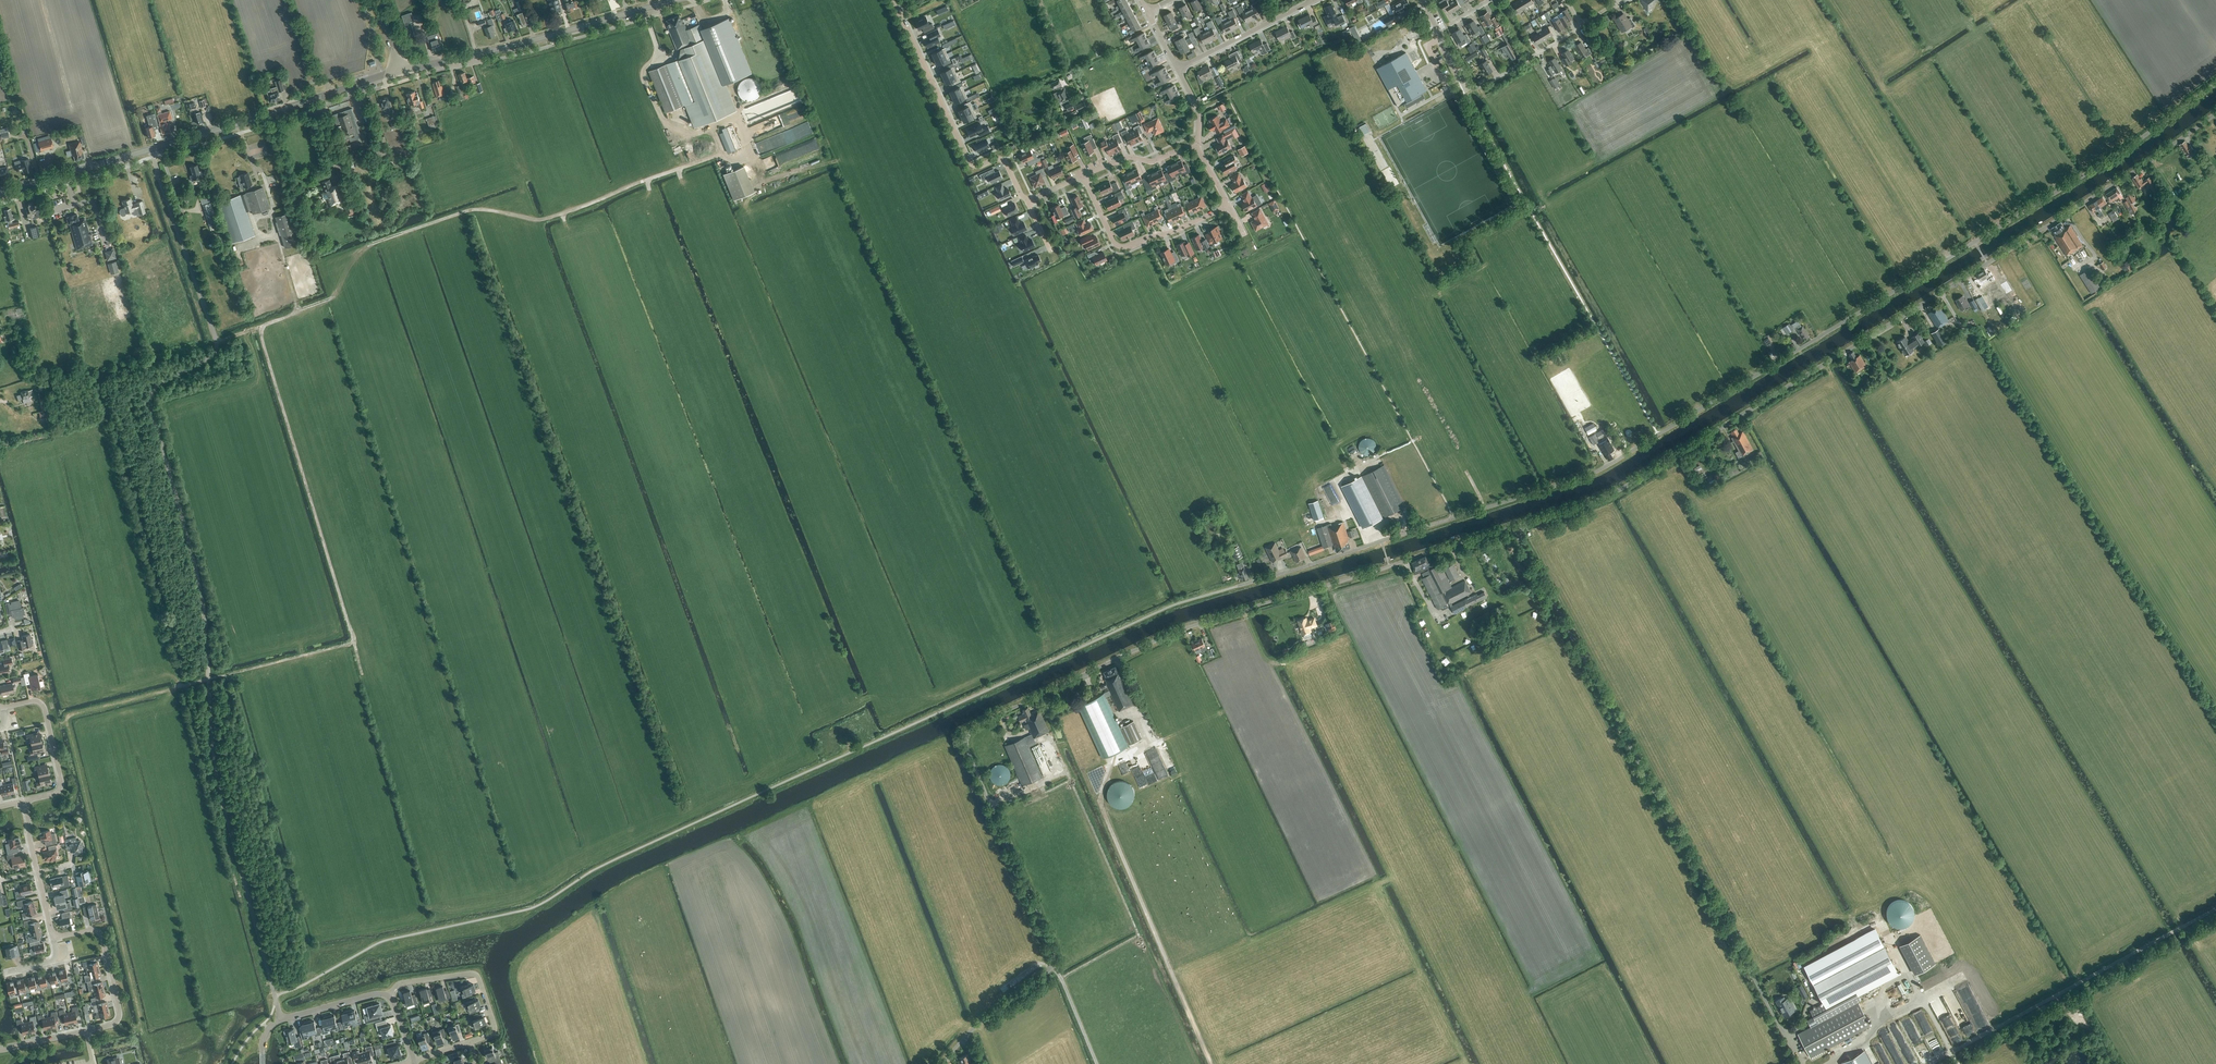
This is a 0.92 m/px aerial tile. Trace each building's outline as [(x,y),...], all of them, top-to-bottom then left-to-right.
[(518,7),(513,9),(515,15),(516,14),(517,18),(519,17),(522,26),(528,24),(522,9),(523,9),(523,8),(520,0),(515,2),(518,7)] [(553,15),(557,14),(558,15),(561,14),(561,13),(557,0),(549,0),(553,15)] [(569,0),(564,0),(565,3),(567,12),(572,11),(572,9),(577,7),(575,0),(569,2),(569,0)] [(1128,2),(1127,0),(1117,0),(1117,1),(1120,5),(1116,7),(1117,9),(1121,7),(1120,6),(1128,2)] [(1199,0),(1194,0),(1191,2),(1196,10),(1199,8),(1202,13),(1207,10),(1204,4),(1202,6),(1199,0)] [(1395,16),(1408,9),(1406,6),(1410,4),(1408,0),(1404,0),(1403,0),(1402,0),(1390,7),(1394,13),(1383,19),(1387,26),(1396,21),(1393,17),(1395,16)] [(1439,2),(1444,12),(1448,9),(1451,13),(1456,10),(1449,0),(1442,0),(1439,2)] [(1456,10),(1461,7),(1457,1),(1459,0),(1449,0),(1456,10)] [(1528,6),(1525,0),(1520,0),(1518,1),(1523,9),(1528,6)] [(1641,3),(1644,9),(1648,16),(1655,3),(1653,0),(1643,0),(1641,3)] [(1518,12),(1523,9),(1518,1),(1513,4),(1518,12)] [(1124,13),(1131,8),(1128,2),(1120,6),(1121,7),(1123,11),(1119,13),(1120,15),(1124,13)] [(1257,2),(1251,5),(1252,8),(1249,9),(1254,20),(1260,17),(1260,16),(1263,14),(1257,2)] [(1186,4),(1179,8),(1184,16),(1186,14),(1189,19),(1192,17),(1190,13),(1186,4)] [(1338,18),(1332,5),(1332,4),(1324,8),(1325,8),(1328,14),(1327,15),(1323,17),(1324,17),(1328,25),(1333,22),(1335,27),(1346,22),(1343,15),(1342,16),(1338,18)] [(1254,20),(1249,9),(1245,11),(1242,5),(1237,8),(1241,16),(1243,14),(1247,23),(1254,20)] [(938,15),(948,11),(946,6),(936,11),(938,15)] [(1369,13),(1366,7),(1360,10),(1363,16),(1369,13)] [(1127,19),(1134,15),(1131,8),(1124,13),(1126,17),(1122,19),(1123,21),(1127,19)] [(501,14),(500,9),(495,11),(499,21),(505,18),(504,13),(501,14)] [(1565,28),(1571,24),(1569,20),(1572,18),(1567,9),(1562,12),(1564,16),(1560,18),(1565,28)] [(1225,18),(1227,20),(1232,31),(1238,28),(1234,19),(1237,18),(1233,10),(1228,12),(1229,16),(1225,18)] [(411,11),(401,15),(406,29),(412,27),(410,19),(413,18),(411,11)] [(1172,31),(1179,27),(1176,20),(1171,12),(1164,16),(1172,31)] [(1492,19),(1488,12),(1481,16),(1484,21),(1481,23),(1484,28),(1492,23),(1494,27),(1499,24),(1495,17),(1492,19)] [(1627,20),(1623,14),(1615,19),(1623,32),(1631,27),(1632,28),(1636,26),(1630,18),(1627,20)] [(1130,25),(1138,21),(1134,15),(1127,19),(1129,23),(1125,25),(1127,27),(1130,25)] [(1311,18),(1310,15),(1298,20),(1300,23),(1298,23),(1300,28),(1309,24),(1310,26),(1317,23),(1314,17),(1311,18)] [(679,59),(649,72),(665,113),(685,105),(694,127),(737,110),(726,84),(733,80),(751,73),(735,36),(733,30),(733,31),(731,25),(729,18),(727,19),(727,20),(716,24),(716,23),(711,25),(702,29),(700,24),(686,30),(684,23),(683,24),(679,16),(667,21),(669,27),(668,27),(677,50),(681,48),(681,49),(679,59)] [(1232,31),(1227,20),(1223,22),(1220,16),(1215,19),(1219,27),(1221,25),(1226,34),(1232,31)] [(926,17),(915,22),(919,30),(922,28),(924,33),(934,28),(932,23),(929,25),(926,17)] [(489,38),(495,36),(493,31),(494,31),(492,26),(494,25),(492,18),(487,20),(489,26),(485,28),(489,38)] [(511,22),(510,19),(504,21),(505,24),(507,27),(504,28),(505,32),(508,31),(517,28),(514,20),(511,22)] [(1558,32),(1565,28),(1559,19),(1553,22),(1558,32)] [(945,30),(955,25),(953,20),(943,25),(945,30)] [(1130,25),(1132,29),(1128,31),(1130,34),(1134,31),(1141,27),(1138,21),(1130,25)] [(1206,31),(1211,42),(1217,38),(1213,30),(1215,28),(1211,21),(1206,23),(1209,29),(1206,31)] [(1477,27),(1474,21),(1467,25),(1472,34),(1473,34),(1474,37),(1480,33),(1481,35),(1485,33),(1480,25),(1477,27)] [(1505,32),(1506,32),(1502,25),(1501,25),(1495,29),(1497,32),(1495,33),(1498,37),(1505,32)] [(1290,32),(1287,26),(1275,32),(1280,41),(1291,35),(1293,38),(1296,37),(1293,31),(1290,32)] [(1211,42),(1206,31),(1202,33),(1199,27),(1194,29),(1198,37),(1200,36),(1204,45),(1211,42)] [(1543,30),(1548,38),(1553,35),(1548,27),(1543,30)] [(1464,35),(1460,28),(1452,33),(1460,47),(1467,42),(1467,44),(1471,41),(1467,34),(1464,35)] [(940,36),(937,29),(928,33),(929,37),(923,39),(927,47),(939,42),(937,37),(940,36)] [(1543,41),(1548,38),(1543,30),(1538,33),(1543,41)] [(1138,43),(1147,38),(1144,33),(1137,36),(1135,34),(1130,37),(1132,39),(1130,40),(1131,43),(1137,40),(1138,43)] [(1178,47),(1191,41),(1190,38),(1186,40),(1184,37),(1185,36),(1183,33),(1176,36),(1178,40),(1175,41),(1178,47)] [(1537,44),(1543,41),(1538,33),(1533,36),(1537,44)] [(1490,41),(1486,34),(1482,37),(1486,43),(1490,41)] [(435,40),(433,35),(428,37),(430,42),(429,42),(432,51),(443,48),(440,39),(435,40)] [(1147,38),(1138,43),(1140,46),(1135,49),(1136,52),(1150,44),(1147,38)] [(1263,45),(1261,39),(1249,45),(1253,52),(1264,47),(1260,49),(1262,53),(1270,50),(1267,43),(1263,45)] [(1191,41),(1178,47),(1181,53),(1190,49),(1188,45),(1193,43),(1191,41)] [(1585,49),(1581,42),(1575,46),(1580,55),(1584,53),(1586,57),(1592,53),(1588,48),(1585,49)] [(1507,44),(1501,48),(1503,50),(1505,55),(1506,53),(1512,59),(1515,57),(1507,44)] [(1485,58),(1488,55),(1483,47),(1480,49),(1485,58)] [(944,48),(932,54),(934,60),(947,54),(944,48)] [(1194,52),(1188,55),(1190,58),(1198,55),(1195,49),(1193,50),(1194,52)] [(1148,61),(1157,56),(1153,50),(1139,58),(1141,60),(1146,57),(1148,61)] [(1566,66),(1571,63),(1569,60),(1573,58),(1568,50),(1562,53),(1565,58),(1562,60),(1566,66)] [(1228,70),(1240,64),(1238,60),(1241,58),(1237,51),(1229,55),(1230,58),(1224,61),(1228,70)] [(1479,55),(1477,51),(1465,58),(1467,62),(1468,62),(1469,61),(1470,61),(1471,60),(1473,59),(1475,58),(1474,58),(1475,57),(1475,58),(1477,57),(1476,56),(1479,55)] [(1417,75),(1416,71),(1406,52),(1377,69),(1398,107),(1427,91),(1420,79),(1419,79),(1417,75)] [(947,54),(934,60),(937,65),(942,63),(943,66),(951,63),(949,59),(947,54)] [(1157,56),(1148,61),(1150,64),(1144,67),(1146,70),(1160,62),(1157,56)] [(1556,73),(1562,69),(1555,58),(1549,62),(1551,65),(1548,67),(1549,69),(1547,70),(1551,76),(1553,75),(1553,74),(1556,73)] [(1486,75),(1493,71),(1486,60),(1479,65),(1486,75)] [(948,69),(940,73),(943,79),(956,73),(953,67),(954,67),(952,63),(946,66),(948,69)] [(1213,67),(1210,69),(1209,65),(1204,68),(1205,68),(1198,72),(1199,74),(1197,75),(1199,83),(1203,81),(1202,79),(1212,74),(1214,77),(1217,75),(1213,67)] [(1160,77),(1168,73),(1165,67),(1151,74),(1152,77),(1158,74),(1160,77)] [(458,74),(461,84),(468,82),(469,85),(475,82),(474,80),(473,76),(467,78),(465,72),(458,74)] [(956,73),(943,79),(946,84),(948,83),(953,81),(954,84),(960,81),(959,78),(958,78),(956,73)] [(1168,73),(1160,77),(1162,81),(1156,84),(1157,86),(1171,79),(1168,73)] [(749,102),(752,101),(755,100),(757,98),(759,96),(760,93),(761,90),(761,87),(759,84),(758,81),(755,80),(752,78),(749,78),(746,78),(743,79),(741,81),(739,83),(738,86),(737,89),(737,92),(738,95),(739,97),(741,99),(744,101),(746,102),(749,102)] [(1560,84),(1556,78),(1554,79),(1553,78),(1549,81),(1554,89),(1558,86),(1558,85),(1560,84)] [(282,84),(281,80),(275,82),(277,87),(271,89),(271,90),(267,92),(268,95),(270,102),(281,99),(279,92),(284,91),(283,89),(287,88),(286,83),(282,84)] [(1060,80),(1051,84),(1054,89),(1056,88),(1058,92),(1057,92),(1062,102),(1070,98),(1065,88),(1064,89),(1062,85),(1063,85),(1060,80)] [(434,84),(433,84),(437,97),(444,95),(442,86),(440,86),(439,81),(434,82),(434,84)] [(957,88),(949,92),(952,98),(964,92),(962,86),(963,86),(961,82),(955,85),(957,88)] [(479,93),(484,91),(480,83),(475,85),(479,93)] [(460,85),(456,87),(461,99),(464,97),(460,85)] [(1169,95),(1178,91),(1174,85),(1161,92),(1162,95),(1167,92),(1169,95)] [(416,94),(415,91),(411,92),(411,91),(408,92),(408,93),(407,93),(409,100),(408,100),(409,104),(410,104),(411,107),(416,106),(416,103),(418,102),(420,109),(424,107),(422,101),(420,102),(418,94),(416,94)] [(1178,91),(1169,95),(1171,98),(1166,101),(1167,104),(1181,97),(1178,91)] [(964,92),(952,98),(955,103),(965,98),(967,102),(971,100),(974,99),(973,95),(967,98),(964,92)] [(390,113),(389,107),(390,106),(388,98),(381,100),(382,104),(381,105),(383,109),(384,108),(386,114),(390,113)] [(965,107),(958,111),(961,117),(973,111),(971,105),(970,102),(964,104),(965,107)] [(1078,112),(1087,108),(1084,102),(1076,106),(1078,112)] [(196,109),(195,106),(190,107),(191,110),(193,110),(197,124),(203,122),(201,115),(202,114),(201,111),(199,112),(199,110),(197,109),(196,109)] [(361,134),(351,108),(333,115),(335,119),(332,120),(336,131),(338,130),(340,135),(342,134),(344,140),(349,138),(358,135),(361,134)] [(168,126),(169,126),(168,120),(172,119),(170,111),(157,115),(163,134),(164,133),(164,134),(166,133),(166,132),(170,131),(168,126)] [(973,111),(961,117),(964,122),(976,117),(973,111)] [(1099,116),(1097,112),(1088,116),(1090,121),(1099,116)] [(1221,122),(1217,115),(1209,120),(1211,124),(1208,125),(1211,131),(1214,129),(1216,133),(1225,129),(1225,128),(1230,126),(1226,119),(1221,122)] [(433,116),(427,118),(429,126),(430,126),(431,130),(437,127),(436,124),(433,116)] [(1163,131),(1158,119),(1145,125),(1148,132),(1153,129),(1155,134),(1163,131)] [(393,129),(401,127),(399,120),(391,123),(393,129)] [(152,126),(151,122),(147,123),(148,127),(145,128),(148,138),(149,137),(149,138),(151,137),(152,137),(155,136),(153,130),(154,130),(153,126),(152,126)] [(979,123),(966,129),(970,137),(978,133),(979,136),(989,131),(987,126),(982,128),(979,123)] [(1366,123),(1359,126),(1364,134),(1370,131),(1366,123)] [(378,145),(370,125),(363,127),(365,132),(367,131),(372,147),(378,145)] [(1132,132),(1137,142),(1139,141),(1140,141),(1143,140),(1140,134),(1143,133),(1139,125),(1134,128),(1135,131),(1132,132)] [(727,153),(735,150),(726,127),(722,129),(723,132),(719,134),(727,153)] [(1235,128),(1225,133),(1227,136),(1231,133),(1234,139),(1239,136),(1235,128)] [(1137,142),(1132,132),(1129,133),(1127,130),(1121,132),(1127,145),(1130,144),(1131,146),(1134,144),(1134,143),(1137,142)] [(1111,142),(1115,152),(1118,150),(1119,151),(1122,150),(1119,144),(1122,142),(1118,133),(1113,136),(1114,140),(1111,142)] [(1087,155),(1094,152),(1091,145),(1095,143),(1091,134),(1084,138),(1086,142),(1082,144),(1087,155)] [(1226,140),(1223,135),(1217,138),(1220,144),(1216,146),(1220,154),(1220,153),(1224,152),(1225,152),(1227,151),(1227,150),(1231,148),(1227,140),(1226,140)] [(52,138),(39,141),(41,150),(54,147),(52,138)] [(986,139),(974,145),(977,153),(990,147),(986,139)] [(1115,152),(1111,142),(1107,143),(1105,139),(1100,142),(1104,151),(1107,149),(1110,155),(1113,154),(1113,153),(1115,152)] [(84,158),(83,152),(80,141),(69,144),(72,155),(73,155),(75,161),(84,158)] [(2188,146),(2185,141),(2179,145),(2185,154),(2188,159),(2194,155),(2191,151),(2194,150),(2191,145),(2188,146)] [(1070,163),(1077,160),(1075,155),(1078,154),(1074,144),(1068,147),(1070,151),(1065,153),(1070,163)] [(388,146),(376,150),(378,157),(390,153),(388,146)] [(1249,153),(1245,146),(1237,150),(1241,157),(1249,153)] [(2198,160),(2201,158),(2197,149),(2193,151),(2197,157),(2196,157),(2198,160)] [(1031,154),(1030,150),(1020,155),(1023,163),(1024,163),(1023,162),(1027,160),(1028,161),(1027,162),(1029,166),(1041,160),(1040,158),(1038,158),(1035,152),(1031,154)] [(340,153),(331,156),(333,164),(343,161),(340,153)] [(1226,174),(1237,168),(1235,163),(1237,162),(1234,155),(1224,161),(1226,164),(1222,166),(1226,174)] [(768,158),(772,168),(779,165),(778,161),(776,162),(774,156),(768,158)] [(23,173),(32,170),(29,159),(20,161),(21,163),(14,165),(17,172),(23,170),(23,173)] [(1174,163),(1179,174),(1183,172),(1185,175),(1191,172),(1187,164),(1184,166),(1181,160),(1174,163)] [(1175,176),(1179,174),(1174,163),(1168,166),(1170,172),(1167,174),(1171,181),(1177,179),(1175,176)] [(199,171),(197,165),(190,167),(193,176),(190,177),(192,181),(204,177),(202,170),(199,171)] [(1054,168),(1052,165),(1048,167),(1049,170),(1053,179),(1063,174),(1059,165),(1054,168)] [(744,166),(724,173),(734,199),(754,191),(744,166)] [(7,167),(0,169),(0,181),(3,181),(2,177),(9,176),(7,167)] [(995,173),(993,168),(979,175),(982,181),(988,178),(991,184),(1002,178),(999,171),(995,173)] [(1035,188),(1045,183),(1042,177),(1046,175),(1043,168),(1035,172),(1036,175),(1030,178),(1035,188)] [(1151,190),(1145,179),(1145,178),(1142,179),(1137,169),(1130,172),(1135,182),(1139,181),(1140,184),(1144,182),(1147,191),(1146,191),(1147,194),(1152,192),(1151,190)] [(1171,181),(1167,174),(1164,175),(1161,169),(1155,173),(1160,183),(1164,181),(1165,184),(1171,181)] [(1131,184),(1135,182),(1130,172),(1124,175),(1126,181),(1123,182),(1127,190),(1132,187),(1131,184)] [(247,173),(239,176),(240,176),(237,177),(241,189),(248,186),(249,188),(251,187),(251,185),(251,183),(249,176),(248,176),(247,173)] [(1155,185),(1160,183),(1155,173),(1148,176),(1149,177),(1145,179),(1151,190),(1157,188),(1155,185)] [(1242,179),(1239,174),(1232,177),(1235,183),(1232,185),(1236,192),(1247,186),(1243,179),(1242,179)] [(2140,179),(2137,175),(2133,177),(2133,178),(2132,179),(2138,188),(2147,183),(2155,194),(2159,191),(2150,178),(2143,182),(2141,178),(2140,179)] [(345,202),(339,184),(332,186),(330,180),(323,182),(326,193),(323,194),(324,199),(327,198),(330,207),(345,202)] [(1111,185),(1110,182),(1099,187),(1102,194),(1113,189),(1114,192),(1120,189),(1116,182),(1111,185)] [(997,193),(1001,200),(1011,195),(1007,188),(1004,190),(1002,184),(995,187),(998,193),(997,193)] [(253,214),(270,208),(263,187),(246,193),(241,195),(218,203),(231,244),(255,236),(247,212),(251,210),(253,214)] [(2111,191),(2117,199),(2122,195),(2117,187),(2111,191)] [(1110,210),(1121,205),(1119,200),(1125,198),(1121,191),(1114,194),(1116,197),(1106,202),(1110,210)] [(1252,198),(1248,191),(1242,195),(1245,202),(1242,204),(1246,211),(1252,208),(1253,208),(1256,206),(1261,203),(1257,196),(1252,198)] [(2110,203),(2117,199),(2111,191),(2105,195),(2110,203)] [(2126,198),(2127,200),(2134,213),(2137,211),(2135,207),(2134,208),(2132,203),(2137,200),(2136,196),(2134,197),(2131,192),(2127,195),(2127,196),(2128,197),(2126,198)] [(1194,200),(1199,211),(1206,207),(1200,194),(1198,195),(1199,198),(1194,200)] [(1080,202),(1077,196),(1071,199),(1075,208),(1071,210),(1075,218),(1081,215),(1078,208),(1083,205),(1081,201),(1080,202)] [(2102,212),(2099,208),(2107,203),(2103,197),(2089,206),(2093,212),(2097,209),(2098,212),(2099,211),(2100,213),(2098,215),(2100,218),(2104,216),(2102,212)] [(132,205),(130,199),(122,201),(124,208),(121,209),(120,211),(121,215),(123,216),(125,215),(126,213),(131,211),(132,214),(134,215),(139,214),(145,213),(142,201),(136,203),(136,204),(132,205)] [(209,227),(212,226),(217,224),(210,200),(207,201),(207,204),(203,206),(209,227)] [(1199,211),(1194,200),(1189,202),(1187,200),(1185,201),(1191,214),(1199,211)] [(2134,213),(2127,200),(2124,202),(2127,208),(2131,215),(2134,213)] [(348,216),(352,214),(356,213),(353,202),(345,205),(348,216)] [(1008,217),(1019,212),(1014,202),(1003,207),(1008,217)] [(36,211),(35,208),(34,207),(33,203),(26,205),(29,213),(27,214),(28,218),(32,217),(33,219),(44,216),(40,210),(36,211)] [(1173,209),(1178,220),(1186,216),(1180,203),(1177,204),(1179,207),(1173,209)] [(1061,209),(1059,205),(1051,208),(1056,219),(1063,215),(1064,216),(1069,214),(1066,207),(1061,209)] [(999,206),(990,210),(993,215),(1002,211),(999,206)] [(1150,213),(1155,223),(1163,220),(1157,206),(1154,208),(1155,210),(1150,213)] [(1119,214),(1113,217),(1117,225),(1127,220),(1125,215),(1127,214),(1124,208),(1118,211),(1119,214)] [(12,215),(10,209),(4,211),(6,216),(4,217),(5,222),(7,221),(9,229),(20,226),(19,221),(12,223),(11,220),(14,219),(13,215),(12,215)] [(1178,220),(1173,209),(1168,212),(1167,209),(1164,210),(1171,224),(1178,220)] [(1264,226),(1266,225),(1267,224),(1260,209),(1253,213),(1256,220),(1252,222),(1256,230),(1263,226),(1264,226)] [(286,248),(301,243),(292,212),(276,217),(286,248)] [(1155,223),(1150,213),(1145,215),(1144,212),(1141,214),(1147,227),(1155,223)] [(79,220),(77,214),(66,217),(68,225),(69,224),(77,250),(88,247),(88,246),(92,245),(92,244),(93,244),(90,235),(92,235),(91,231),(89,232),(85,219),(85,218),(79,220)] [(1019,224),(1017,218),(1010,221),(1013,226),(1011,227),(1015,234),(1026,229),(1023,222),(1019,224)] [(1086,224),(1083,220),(1076,223),(1078,227),(1077,228),(1078,230),(1077,230),(1079,234),(1080,234),(1080,235),(1081,235),(1092,230),(1093,230),(1089,222),(1089,223),(1086,224)] [(1123,239),(1134,234),(1132,229),(1135,227),(1133,221),(1123,225),(1125,229),(1120,231),(1123,239)] [(2065,229),(2061,222),(2051,229),(2055,235),(2054,236),(2057,239),(2056,239),(2066,255),(2070,253),(2083,245),(2070,226),(2065,229)] [(1002,224),(993,228),(995,232),(1001,229),(1001,228),(1003,227),(1002,224)] [(31,238),(40,236),(37,226),(29,228),(31,238)] [(1209,233),(1206,235),(1210,244),(1213,242),(1214,243),(1218,241),(1217,240),(1221,238),(1219,233),(1220,233),(1217,227),(1212,229),(1212,230),(1209,232),(1209,233)] [(1022,243),(1021,244),(1024,251),(1034,246),(1031,239),(1028,240),(1025,234),(1019,237),(1022,243)] [(1092,238),(1091,235),(1080,240),(1083,246),(1085,244),(1088,250),(1099,244),(1096,236),(1092,238)] [(1206,240),(1202,241),(1199,235),(1192,238),(1195,245),(1194,245),(1197,251),(1204,247),(1205,249),(1209,246),(1206,240)] [(1184,242),(1177,245),(1183,258),(1194,253),(1191,248),(1189,243),(1186,244),(1184,242)] [(107,261),(116,258),(114,249),(104,252),(107,261)] [(1161,253),(1166,264),(1173,261),(1174,264),(1180,261),(1176,253),(1172,255),(1169,249),(1161,253)] [(1099,254),(1094,251),(1087,255),(1090,261),(1093,259),(1094,262),(1093,264),(1099,266),(1100,263),(1107,260),(1103,252),(1099,254)] [(1041,261),(1038,255),(1035,256),(1034,256),(1025,260),(1029,269),(1038,264),(1037,262),(1041,261)] [(1018,264),(1024,262),(1021,256),(1015,259),(1018,264)] [(111,274),(119,272),(116,261),(108,264),(111,274)] [(2104,270),(2108,267),(2104,262),(2100,264),(2104,270)] [(1988,275),(1984,269),(1977,274),(1979,277),(1975,280),(1976,283),(1977,282),(1980,288),(1981,287),(1981,286),(1990,281),(1990,282),(1995,279),(1991,273),(1988,275)] [(2092,294),(2101,288),(2089,269),(2080,275),(2092,294)] [(1992,281),(1988,284),(1994,293),(2001,288),(1999,285),(1996,287),(1992,281)] [(2006,281),(2000,285),(2006,294),(2012,291),(2006,281)] [(1966,301),(1963,295),(1956,300),(1958,304),(1957,304),(1961,310),(1970,305),(1967,301),(1966,301)] [(1978,307),(1975,300),(1974,300),(1970,302),(1974,309),(1975,312),(1979,309),(1978,307)] [(1939,307),(1937,304),(1931,307),(1929,305),(1925,307),(1926,308),(1925,309),(1937,328),(1941,326),(1941,327),(1946,324),(1945,323),(1949,321),(1940,307),(1939,307)] [(1802,327),(1798,320),(1790,325),(1789,324),(1783,327),(1787,333),(1793,330),(1793,329),(1797,327),(1798,329),(1797,330),(1800,335),(1801,335),(1804,340),(1809,337),(1808,336),(1809,335),(1803,326),(1802,327)] [(1941,345),(1945,342),(1947,340),(1939,329),(1933,332),(1941,345)] [(1909,341),(1907,340),(1905,337),(1897,342),(1905,355),(1913,350),(1912,348),(1917,345),(1918,345),(1923,342),(1918,333),(1913,337),(1913,338),(1909,341)] [(1767,338),(1766,336),(1764,338),(1765,340),(1763,340),(1767,346),(1772,343),(1768,337),(1767,338)] [(1925,341),(1923,342),(1926,346),(1932,343),(1929,338),(1925,341)] [(1856,357),(1853,352),(1849,354),(1850,355),(1849,356),(1851,360),(1849,362),(1856,373),(1867,366),(1860,355),(1856,357)] [(28,390),(21,393),(22,394),(17,396),(19,400),(23,399),(24,403),(31,401),(30,397),(33,396),(32,391),(29,392),(28,390)] [(41,419),(47,417),(46,410),(47,410),(43,393),(38,394),(42,411),(39,412),(41,419)] [(1732,432),(1731,433),(1733,437),(1731,438),(1739,450),(1742,457),(1750,452),(1753,450),(1743,431),(1739,434),(1736,428),(1731,431),(1732,432)] [(1607,437),(1603,429),(1589,437),(1593,445),(1600,441),(1599,439),(1604,436),(1605,438),(1607,437)] [(1376,438),(1361,438),(1361,454),(1377,453),(1376,438)] [(1608,439),(1598,444),(1605,455),(1608,460),(1613,458),(1610,452),(1614,450),(1608,439)] [(1763,457),(1760,451),(1756,453),(1757,455),(1751,459),(1753,462),(1755,461),(1763,457)] [(1383,518),(1405,507),(1384,465),(1362,476),(1383,518)] [(1361,476),(1342,486),(1363,528),(1383,518),(1361,476)] [(1703,476),(1697,480),(1703,491),(1709,487),(1703,476)] [(1314,520),(1324,517),(1319,500),(1309,503),(1314,520)] [(1323,509),(1327,519),(1334,516),(1331,507),(1323,509)] [(1349,540),(1343,522),(1331,526),(1331,523),(1317,528),(1323,548),(1334,544),(1337,552),(1350,548),(1348,540),(1349,540)] [(1230,545),(1236,559),(1240,558),(1242,562),(1245,561),(1239,546),(1238,546),(1236,543),(1230,545)] [(1283,548),(1279,550),(1275,543),(1266,548),(1273,563),(1283,558),(1283,557),(1289,554),(1286,550),(1285,550),(1283,548)] [(1306,557),(1301,547),(1298,549),(1298,548),(1290,551),(1292,555),(1293,554),(1294,557),(1293,557),(1296,562),(1306,557)] [(1485,562),(1491,559),(1487,552),(1481,555),(1485,562)] [(1426,556),(1412,562),(1415,569),(1414,570),(1416,574),(1428,568),(1429,570),(1422,574),(1424,578),(1422,579),(1429,594),(1437,609),(1441,607),(1442,610),(1448,607),(1446,604),(1449,602),(1450,604),(1452,603),(1470,594),(1471,593),(1465,581),(1452,587),(1441,565),(1435,568),(1434,567),(1433,568),(1430,562),(1429,563),(1426,556)] [(1244,567),(1243,562),(1237,565),(1239,569),(1240,573),(1238,574),(1237,575),(1238,578),(1240,578),(1242,578),(1243,580),(1249,578),(1244,567)] [(1450,581),(1460,576),(1454,564),(1444,569),(1450,581)] [(1452,603),(1450,604),(1455,614),(1487,598),(1484,592),(1477,595),(1477,594),(1453,606),(1452,603)] [(21,608),(19,601),(11,602),(12,604),(10,605),(9,603),(5,604),(8,615),(11,614),(12,618),(15,617),(15,620),(23,618),(23,615),(25,615),(24,607),(21,608)] [(1306,618),(1298,621),(1302,633),(1303,633),(1305,639),(1312,636),(1310,630),(1309,628),(1317,625),(1314,618),(1307,620),(1306,618)] [(32,639),(31,639),(30,634),(22,636),(23,641),(21,641),(21,640),(17,641),(19,649),(26,648),(26,646),(32,645),(32,643),(33,643),(33,644),(34,644),(32,638),(32,639)] [(1197,641),(1202,652),(1207,649),(1206,646),(1207,646),(1205,642),(1203,642),(1202,638),(1197,641)] [(3,648),(8,647),(7,640),(1,641),(2,644),(0,644),(0,653),(4,652),(3,648)] [(1197,654),(1202,652),(1197,641),(1192,643),(1197,654)] [(1213,657),(1213,655),(1215,654),(1212,648),(1207,650),(1209,657),(1211,656),(1211,658),(1213,657)] [(10,671),(8,665),(12,664),(11,658),(3,660),(4,663),(0,664),(0,673),(10,671)] [(1121,677),(1116,667),(1104,672),(1107,678),(1105,679),(1107,683),(1106,683),(1109,690),(1111,695),(1119,711),(1135,704),(1122,677),(1121,677)] [(30,676),(29,673),(23,674),(26,685),(30,684),(31,689),(32,690),(37,689),(37,688),(40,687),(41,688),(41,687),(44,686),(43,681),(39,681),(38,674),(37,674),(38,675),(30,676)] [(14,692),(12,683),(0,686),(0,688),(2,695),(14,692)] [(1111,695),(1109,690),(1078,705),(1103,758),(1129,746),(1106,697),(1111,695)] [(1030,713),(1028,707),(1022,710),(1023,712),(1022,713),(1023,715),(1018,717),(1019,720),(1024,718),(1032,734),(1005,746),(1022,786),(1042,777),(1029,747),(1036,744),(1034,738),(1049,731),(1039,709),(1030,713)] [(1129,745),(1142,739),(1134,721),(1121,727),(1129,745)] [(32,744),(41,742),(39,732),(26,735),(27,739),(30,738),(32,744)] [(3,740),(0,740),(0,755),(9,753),(7,742),(3,743),(3,740)] [(41,742),(32,744),(33,750),(30,751),(31,755),(44,752),(41,742)] [(39,776),(49,774),(47,764),(34,767),(35,771),(37,770),(39,776)] [(1000,785),(1001,785),(1002,785),(1003,785),(1004,784),(1005,784),(1006,783),(1007,783),(1007,782),(1008,781),(1009,780),(1009,779),(1010,778),(1010,777),(1010,776),(1010,775),(1010,774),(1010,773),(1010,772),(1010,771),(1009,770),(1009,769),(1008,768),(1007,767),(1006,766),(1005,766),(1004,765),(1003,765),(1002,764),(1001,764),(1000,764),(999,764),(998,764),(997,765),(996,765),(995,765),(994,766),(993,767),(992,768),(991,769),(991,770),(990,771),(990,772),(990,773),(989,774),(989,775),(989,776),(990,777),(990,778),(990,779),(991,780),(992,781),(992,782),(993,782),(994,783),(995,784),(996,785),(998,785),(999,785),(1000,785)] [(1143,768),(1149,784),(1158,781),(1152,765),(1143,768)] [(49,774),(39,776),(40,782),(36,783),(37,787),(51,784),(49,774)] [(6,785),(8,794),(15,793),(13,785),(16,784),(15,778),(11,779),(12,783),(6,785)] [(3,785),(2,781),(0,781),(0,789),(2,796),(8,794),(6,785),(3,785)] [(1120,781),(1116,782),(1113,783),(1110,786),(1109,788),(1107,792),(1107,796),(1108,800),(1110,803),(1113,805),(1116,807),(1119,808),(1122,808),(1126,807),(1128,806),(1131,804),(1133,801),(1134,798),(1134,795),(1134,792),(1134,790),(1132,787),(1131,785),(1129,783),(1125,781),(1120,781)] [(51,834),(50,830),(39,833),(41,842),(45,841),(45,846),(57,843),(55,833),(51,834)] [(7,854),(19,852),(18,847),(21,847),(19,837),(8,840),(9,844),(5,845),(7,854)] [(76,837),(64,840),(67,850),(70,849),(70,852),(74,851),(75,854),(83,853),(82,848),(83,848),(84,847),(83,845),(82,840),(77,841),(76,837)] [(55,859),(54,855),(56,855),(55,850),(57,850),(56,845),(48,847),(49,851),(44,852),(45,860),(50,859),(50,860),(55,859)] [(14,858),(14,854),(6,856),(7,861),(12,860),(13,864),(12,864),(13,868),(17,867),(20,866),(21,867),(25,866),(23,856),(14,858)] [(87,871),(87,870),(76,873),(77,876),(76,876),(78,886),(75,887),(78,897),(83,896),(81,886),(83,885),(84,886),(86,885),(85,882),(91,881),(88,871),(87,871)] [(70,886),(68,876),(62,877),(50,879),(52,887),(59,886),(60,888),(70,886)] [(16,899),(25,897),(24,894),(31,892),(29,884),(19,886),(21,893),(15,895),(16,899)] [(54,903),(65,900),(64,897),(68,896),(67,890),(60,891),(61,895),(54,897),(55,900),(54,900),(54,903)] [(1887,910),(1886,914),(1887,918),(1889,921),(1892,924),(1895,926),(1899,927),(1902,927),(1906,926),(1909,924),(1912,922),(1914,919),(1915,915),(1915,911),(1913,907),(1911,903),(1907,900),(1903,899),(1899,899),(1895,900),(1891,902),(1888,906),(1887,910)] [(24,910),(35,907),(33,901),(26,903),(25,900),(16,902),(18,908),(24,906),(24,910)] [(65,900),(54,903),(55,905),(56,905),(57,908),(64,907),(65,910),(71,909),(70,903),(66,904),(65,900)] [(99,918),(96,904),(87,906),(88,908),(87,909),(86,906),(82,907),(84,917),(88,916),(88,915),(89,914),(90,920),(99,918)] [(35,907),(24,910),(25,913),(21,914),(23,920),(30,918),(29,915),(36,913),(35,907)] [(61,927),(71,925),(69,918),(71,918),(70,911),(62,913),(63,919),(59,920),(61,927)] [(30,931),(40,928),(38,922),(34,923),(30,920),(23,922),(24,925),(29,924),(30,931)] [(40,928),(30,931),(31,934),(25,935),(27,942),(35,940),(40,939),(39,935),(41,935),(40,928)] [(1811,1027),(1798,1034),(1810,1058),(1871,1027),(1859,1003),(1861,1001),(1857,993),(1898,972),(1875,928),(1806,965),(1824,1002),(1810,1010),(1813,1016),(1807,1020),(1811,1027)] [(1920,935),(1900,945),(1916,974),(1935,964),(1920,935)] [(40,944),(39,941),(29,943),(31,950),(34,949),(35,953),(41,952),(44,951),(45,951),(45,950),(45,948),(44,948),(43,943),(40,944)] [(13,946),(12,944),(3,946),(6,960),(16,957),(15,955),(19,954),(17,945),(13,946)] [(89,971),(99,969),(97,962),(95,963),(94,959),(82,962),(84,968),(86,968),(86,971),(89,971)] [(87,982),(93,980),(92,977),(100,975),(99,969),(89,971),(86,971),(87,975),(84,976),(86,982),(87,982)] [(62,982),(66,981),(66,984),(73,982),(71,976),(67,977),(66,970),(59,971),(60,977),(62,982)] [(60,977),(56,978),(55,972),(48,973),(50,979),(51,985),(55,984),(56,986),(62,985),(62,982),(60,977)] [(50,979),(46,980),(44,974),(38,976),(39,983),(40,983),(41,987),(45,986),(45,989),(52,987),(51,985),(50,979)] [(40,983),(39,983),(36,984),(34,977),(27,978),(29,985),(30,989),(34,988),(35,991),(41,990),(41,987),(40,983)] [(29,985),(25,986),(23,979),(17,981),(18,986),(19,992),(20,992),(24,991),(24,993),(31,992),(30,989),(29,985)] [(94,984),(93,980),(87,982),(89,992),(94,991),(103,989),(102,982),(94,984)] [(18,986),(14,987),(13,982),(6,983),(9,994),(13,993),(14,996),(20,994),(20,992),(19,992),(18,986)] [(471,985),(471,983),(460,987),(463,994),(462,995),(463,998),(470,996),(469,992),(475,990),(473,984),(471,985)] [(445,992),(443,986),(437,988),(437,991),(436,991),(439,1001),(450,998),(448,991),(445,992)] [(1898,986),(1887,992),(1895,1008),(1906,1002),(1898,986)] [(91,1002),(98,1001),(97,997),(105,995),(103,989),(94,991),(95,997),(91,998),(91,1002)] [(429,995),(427,989),(420,991),(421,993),(420,993),(423,1003),(434,1000),(432,994),(429,995)] [(412,995),(410,991),(404,993),(405,995),(403,996),(407,1006),(414,1003),(414,1004),(418,1003),(415,996),(415,994),(412,995)] [(1785,1000),(1784,997),(1776,1001),(1779,1008),(1784,1016),(1795,1011),(1794,1009),(1795,1009),(1794,1006),(1790,997),(1785,1000)] [(476,1000),(476,999),(466,1002),(470,1014),(476,1012),(474,1008),(480,1006),(478,1000),(476,1000)] [(99,1004),(98,1001),(91,1002),(90,1002),(91,1006),(97,1005),(98,1011),(108,1009),(106,1002),(99,1004)] [(366,1024),(382,1019),(381,1015),(384,1014),(380,1002),(367,1006),(368,1013),(363,1014),(366,1024)] [(69,1013),(71,1024),(77,1023),(75,1015),(79,1014),(78,1007),(72,1008),(72,1012),(69,1013)] [(108,1009),(98,1011),(96,1012),(96,1015),(95,1016),(95,1019),(110,1015),(108,1009)] [(71,1024),(69,1013),(66,1014),(64,1010),(58,1011),(60,1018),(64,1017),(65,1025),(71,1024)] [(360,1016),(356,1017),(354,1010),(352,1011),(352,1010),(348,1011),(351,1023),(352,1026),(362,1024),(360,1016)] [(47,1018),(50,1028),(56,1027),(54,1019),(58,1019),(56,1011),(51,1013),(51,1017),(47,1018)] [(348,1024),(351,1023),(348,1011),(344,1012),(344,1013),(342,1014),(343,1018),(340,1019),(343,1029),(349,1027),(348,1024)] [(483,1017),(482,1014),(477,1015),(468,1018),(469,1022),(472,1021),(474,1028),(484,1025),(484,1024),(486,1023),(484,1017),(483,1017)] [(50,1028),(47,1018),(45,1018),(43,1015),(37,1016),(39,1023),(42,1022),(44,1030),(50,1028)] [(328,1016),(331,1028),(334,1027),(335,1031),(341,1029),(339,1021),(339,1022),(336,1023),(334,1016),(332,1016),(332,1015),(328,1016)] [(26,1023),(29,1034),(29,1033),(35,1032),(33,1024),(37,1023),(35,1016),(30,1018),(29,1022),(26,1023)] [(328,1029),(331,1028),(328,1016),(323,1017),(324,1018),(324,1019),(322,1019),(324,1026),(321,1027),(320,1027),(322,1034),(329,1033),(328,1029)] [(1944,1020),(1954,1043),(1963,1039),(1952,1016),(1944,1020)] [(29,1034),(26,1023),(23,1023),(21,1019),(16,1021),(18,1028),(21,1027),(23,1035),(29,1034)] [(308,1022),(311,1034),(314,1033),(315,1036),(321,1035),(319,1027),(316,1028),(314,1021),(312,1022),(312,1021),(312,1020),(308,1022)] [(387,1025),(386,1020),(375,1022),(377,1030),(381,1029),(383,1037),(387,1036),(387,1037),(390,1036),(394,1035),(391,1024),(387,1025)] [(307,1035),(311,1034),(308,1022),(303,1023),(304,1023),(304,1024),(302,1025),(303,1032),(300,1032),(302,1040),(308,1038),(307,1035)] [(459,1037),(457,1031),(461,1030),(459,1023),(448,1027),(451,1037),(453,1037),(453,1039),(459,1037)] [(444,1042),(442,1036),(445,1035),(443,1028),(432,1032),(436,1042),(437,1042),(438,1044),(444,1042)] [(296,1038),(294,1029),(290,1030),(290,1029),(284,1031),(285,1037),(286,1037),(286,1036),(287,1036),(289,1044),(294,1042),(295,1048),(302,1046),(299,1036),(299,1037),(296,1038)] [(423,1035),(422,1032),(417,1034),(418,1037),(417,1037),(420,1047),(422,1047),(422,1049),(429,1047),(427,1041),(430,1040),(427,1032),(424,1033),(424,1035),(423,1035)] [(1905,1046),(1908,1045),(1903,1033),(1896,1036),(1902,1049),(1905,1047),(1905,1046)] [(1923,1039),(1916,1041),(1918,1045),(1920,1044),(1921,1047),(1925,1046),(1923,1039)] [(395,1046),(394,1041),(386,1044),(387,1048),(389,1048),(391,1057),(396,1056),(396,1057),(401,1056),(398,1045),(395,1046)] [(363,1052),(366,1063),(373,1062),(371,1055),(374,1054),(372,1046),(365,1047),(367,1052),(363,1052)] [(490,1062),(500,1059),(498,1051),(494,1053),(492,1047),(484,1049),(487,1057),(488,1057),(488,1059),(489,1059),(490,1062)] [(359,1051),(353,1052),(355,1059),(358,1058),(359,1063),(365,1063),(366,1063),(363,1052),(360,1053),(359,1051)] [(1841,1063),(1870,1063),(1864,1051),(1841,1063)] [(349,1052),(343,1053),(344,1058),(341,1059),(342,1063),(349,1063),(348,1061),(352,1060),(349,1052)] [(339,1054),(336,1055),(330,1057),(332,1063),(342,1063),(341,1059),(339,1054)] [(463,1063),(464,1063),(463,1061),(464,1061),(461,1054),(454,1056),(455,1062),(452,1063),(464,1063),(463,1063)] [(968,1054),(959,1057),(961,1063),(976,1063),(975,1061),(970,1062),(968,1054)]
